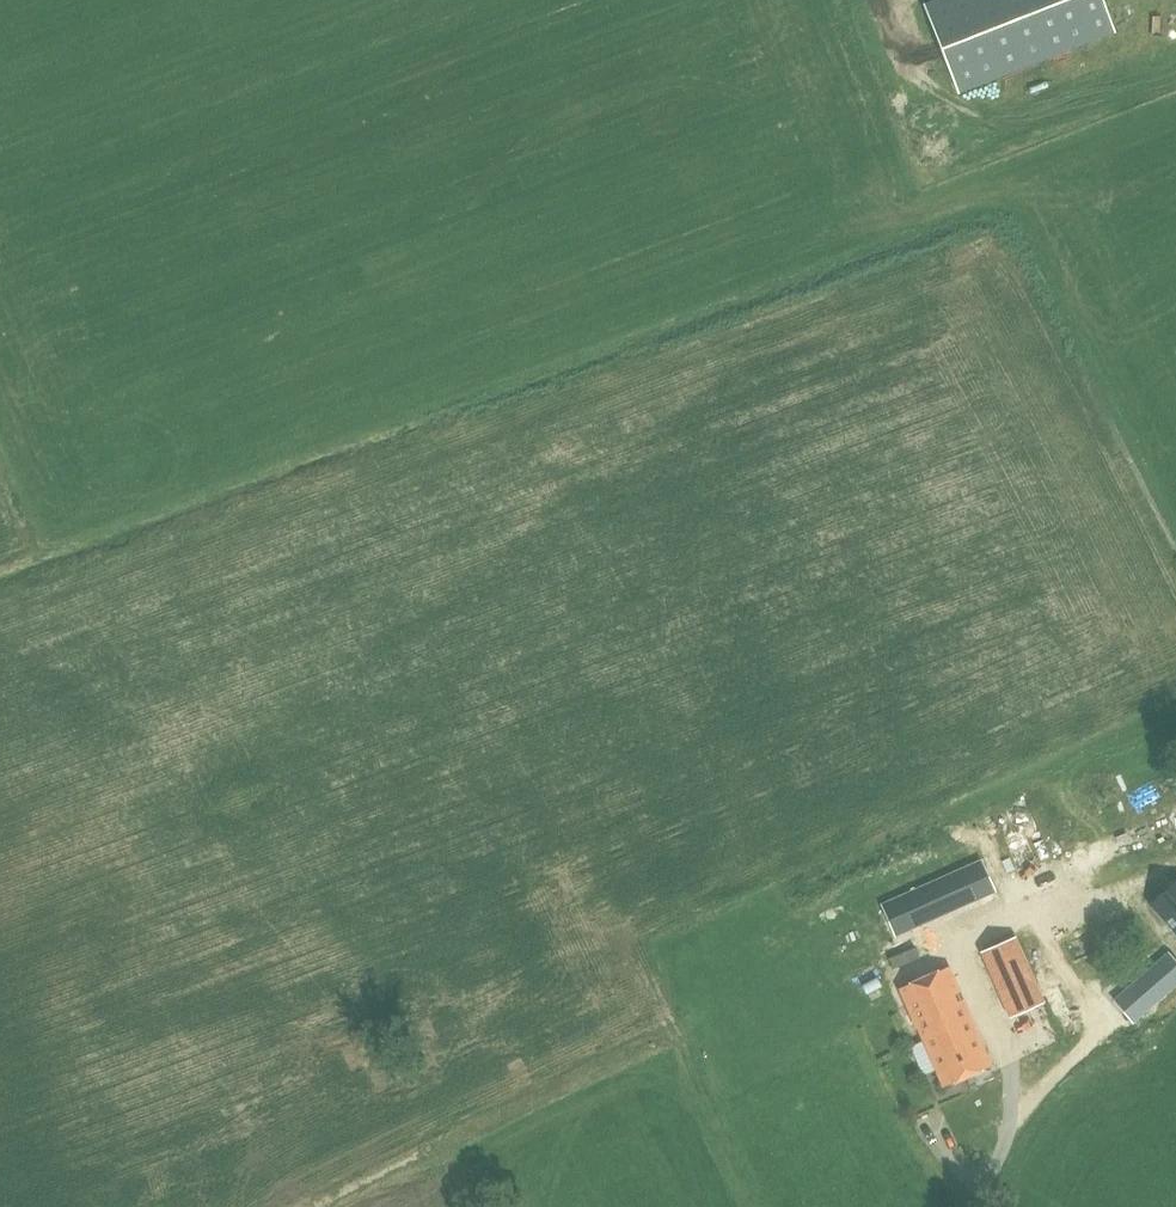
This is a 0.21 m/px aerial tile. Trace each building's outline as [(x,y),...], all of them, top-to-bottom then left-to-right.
[(927,1),(961,92),(1118,30),(1106,0),(930,0),(927,1)] [(971,831),(928,850),(942,882),(985,863),(971,831)] [(900,863),(886,869),(900,901),(914,895),(900,863)] [(1150,910),(1175,939),(1175,888),(1150,910)] [(1019,940),(990,952),(1018,1016),(1046,1003),(1019,940)] [(948,971),(904,990),(945,1084),(989,1064),(948,971)] [(1130,1006),(1148,1028),(1175,1005),(1175,986),(1167,975),(1130,1006)]
